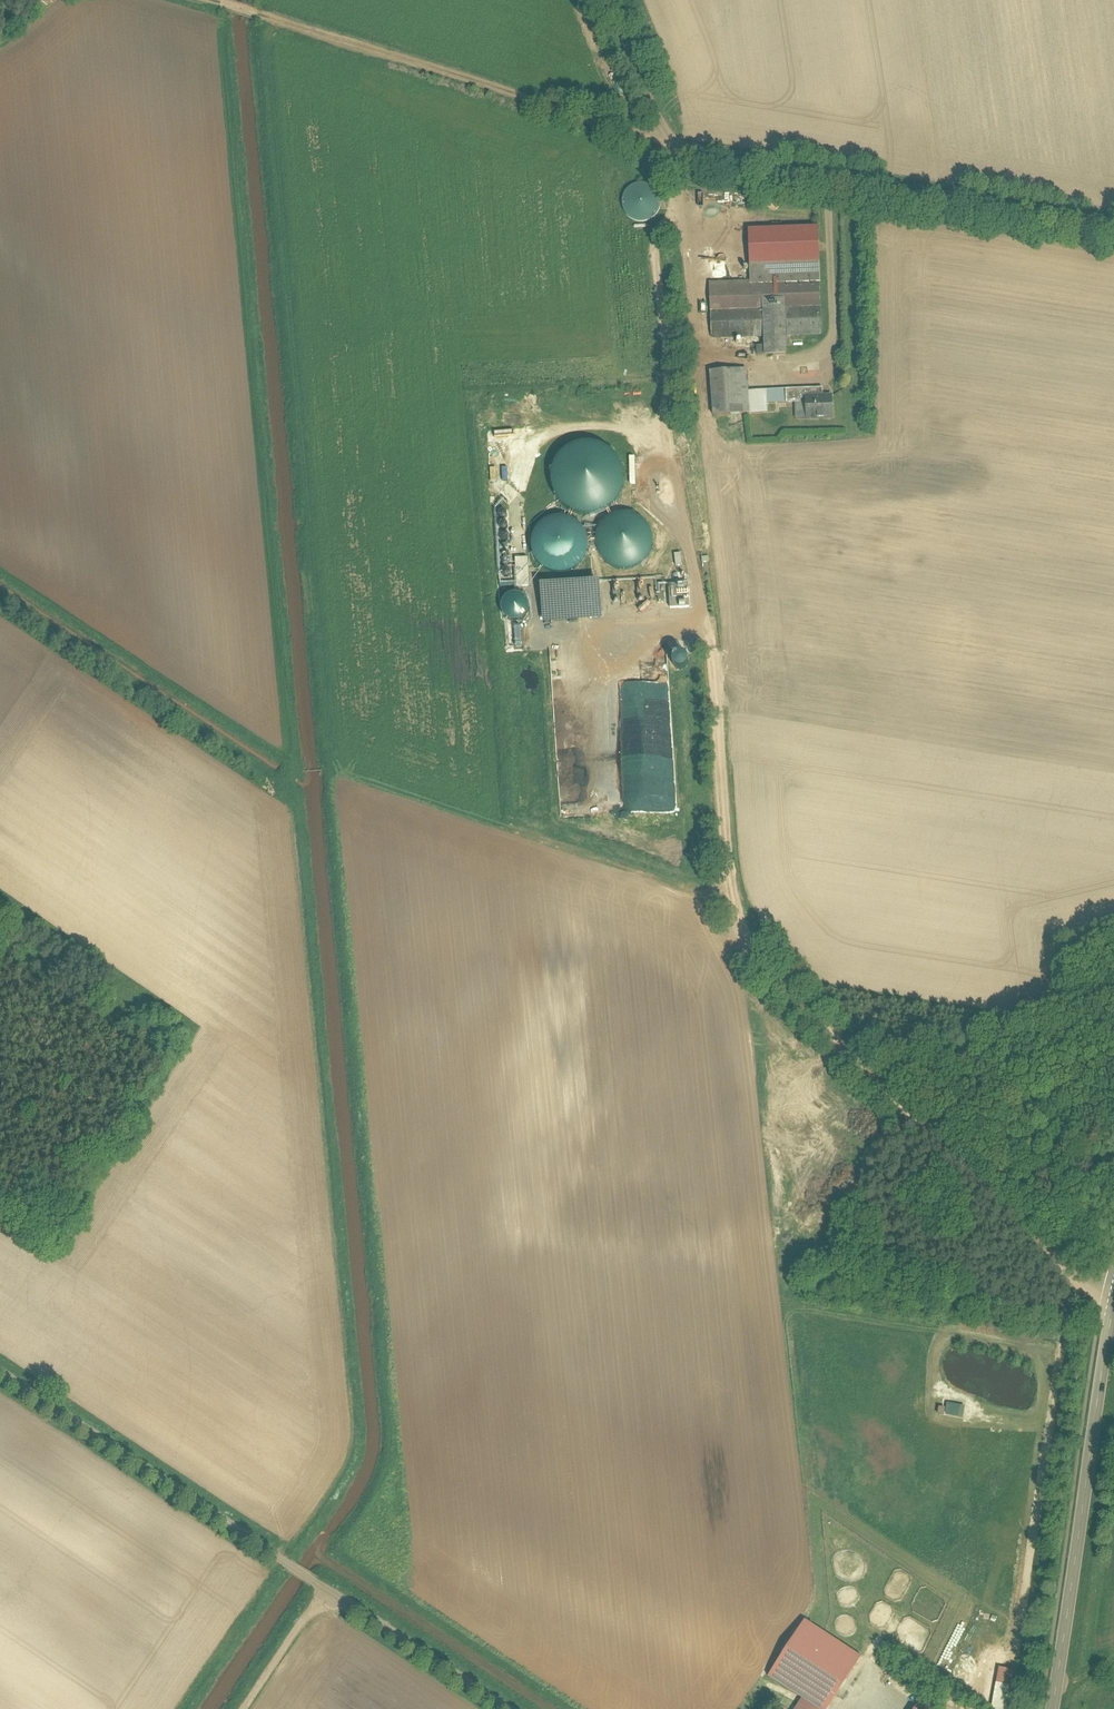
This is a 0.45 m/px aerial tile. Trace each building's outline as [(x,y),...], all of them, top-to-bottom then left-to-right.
[(647,183),(640,178),(634,176),(627,176),(622,178),(617,182),(614,187),(612,194),(613,200),(616,206),(619,210),(625,213),(633,214),(639,213),(645,209),(649,204),(651,197),(650,190),(647,183)] [(821,225),(752,228),(753,283),(712,284),(715,336),(767,335),(766,352),(791,351),(791,335),(826,332),(821,225)] [(736,363),(697,367),(701,412),(759,407),(758,394),(739,396),(736,363)] [(812,384),(775,385),(775,400),(794,400),(794,413),(823,413),(822,391),(812,392),(812,384)] [(557,458),(551,468),(548,479),(550,491),(555,502),(563,511),(574,516),(585,518),(598,516),(608,510),(616,501),(621,489),(622,477),(618,465),(611,455),(601,448),(589,445),(577,446),(566,450),(557,458)] [(600,527),(596,535),(594,544),(596,552),(600,561),(606,567),(614,571),(623,573),(633,571),(642,566),(648,558),(652,549),(652,539),(649,530),(642,522),(634,517),(624,515),(614,516),(606,520),(600,527)] [(535,530),(530,538),(529,547),(530,556),(535,564),(541,571),(549,575),(558,576),(568,574),(576,569),(583,562),(586,553),(587,543),(583,533),(577,526),(569,520),(559,518),(549,520),(541,524),(535,530)] [(674,566),(682,565),(682,554),(674,554),(674,566)] [(596,581),(538,586),(542,624),(599,618),(596,581)] [(665,609),(691,608),(689,583),(664,585),(665,609)] [(526,612),(526,607),(524,603),(521,600),(518,597),(513,597),(509,597),(505,600),(502,603),(500,607),(500,612),(501,616),(504,619),(507,622),(511,623),(515,623),(519,622),(522,619),(525,616),(526,612)] [(670,740),(669,717),(639,719),(640,731),(636,731),(635,725),(635,733),(628,733),(627,725),(623,725),(624,733),(618,734),(618,744),(631,743),(630,737),(638,737),(638,740),(648,739),(648,741),(670,740)] [(962,1418),(964,1406),(946,1404),(944,1415),(962,1418)] [(803,1617),(767,1674),(800,1696),(820,1708),(821,1708),(826,1708),(861,1654),(803,1617)] [(800,1696),(792,1708),(820,1708),(800,1696)]
